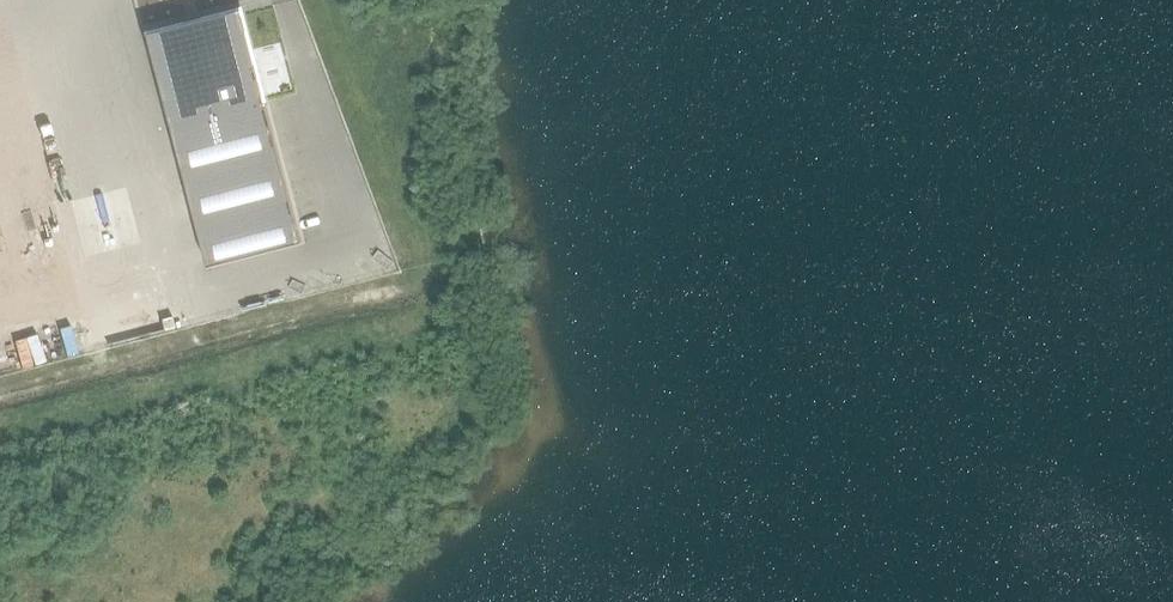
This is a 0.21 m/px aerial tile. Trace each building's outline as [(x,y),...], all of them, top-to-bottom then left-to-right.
[(208,266),(302,241),(241,9),(148,33),(172,126),(208,266)] [(201,315),(227,306),(224,295),(197,304),(201,315)]
